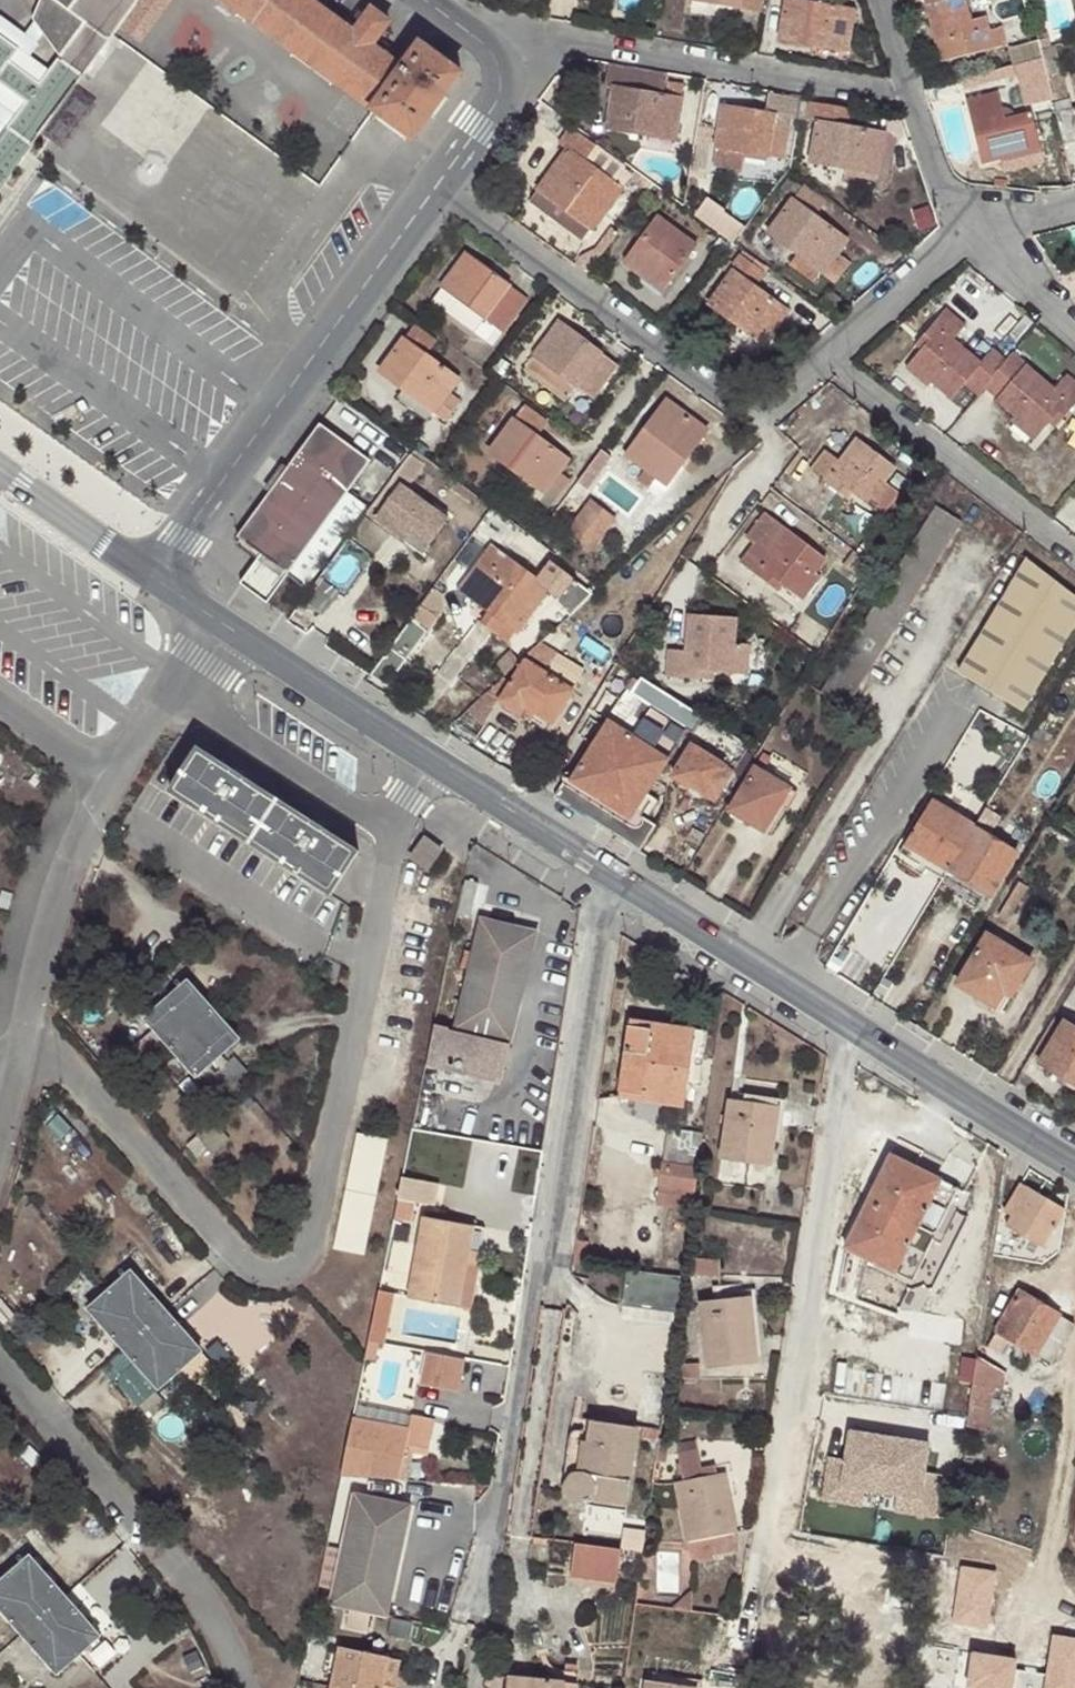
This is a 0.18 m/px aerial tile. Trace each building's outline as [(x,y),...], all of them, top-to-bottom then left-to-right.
[(31,19),(58,56),(38,83),(10,61),(18,49),(0,35),(0,84),(24,102),(0,136),(0,188),(43,129),(35,124),(63,85),(71,91),(113,35),(138,0),(39,0),(31,19)] [(372,111),(412,141),(462,74),(420,43),(402,67),(372,46),(389,23),(370,9),(354,32),(309,0),(220,0),(372,111)] [(759,11),(760,0),(692,0),(759,11)] [(778,40),(817,46),(818,42),(846,47),(853,10),(799,2),(799,0),(785,0),(778,40)] [(934,41),(936,40),(942,39),(932,0),(923,0),(934,41)] [(942,39),(936,40),(941,61),(974,52),(974,51),(952,0),(932,0),(942,39)] [(974,51),(974,52),(1004,44),(1000,27),(988,30),(985,16),(978,18),(970,20),(967,10),(965,0),(952,0),(974,51)] [(976,8),(967,10),(970,20),(978,18),(976,8)] [(18,49),(10,61),(38,83),(58,56),(31,19),(25,34),(0,16),(0,35),(18,49)] [(1029,28),(1012,32),(1016,46),(1038,41),(1034,27),(1029,28)] [(1038,41),(1016,46),(1008,48),(1018,83),(1032,80),(1036,93),(1041,91),(1044,103),(1053,101),(1038,41)] [(645,70),(607,63),(602,87),(613,89),(607,128),(643,135),(644,132),(674,137),(683,84),(668,81),(666,96),(642,93),(645,70)] [(24,102),(0,84),(0,136),(24,102)] [(43,129),(71,91),(63,85),(35,124),(43,129)] [(1015,151),(1019,160),(1041,155),(1031,111),(1004,118),(998,92),(991,93),(998,110),(1015,151)] [(1000,165),(1019,160),(1015,151),(998,110),(991,93),(965,100),(981,163),(999,158),(1000,165)] [(765,112),(722,106),(712,165),(741,170),(744,152),(783,158),(789,119),(794,119),(796,99),(768,94),(765,112)] [(808,163),(847,170),(848,166),(877,171),(884,133),(847,127),(850,108),(802,100),(799,120),(815,123),(808,163)] [(1055,112),(1062,143),(1074,140),(1074,107),(1055,112)] [(579,207),(599,220),(631,176),(619,169),(618,169),(591,151),(595,145),(571,127),(558,144),(564,150),(536,189),(573,216),(579,207)] [(848,166),(847,170),(847,177),(876,182),(877,171),(848,166)] [(800,187),(788,177),(778,189),(791,199),(767,233),(795,253),(786,265),(812,284),(820,272),(833,282),(848,262),(837,254),(847,239),(815,216),(826,201),(802,184),(800,187)] [(592,230),(599,220),(579,207),(573,216),(592,230)] [(623,262),(641,275),(646,270),(667,285),(696,243),(656,215),(623,262)] [(722,235),(727,239),(733,243),(740,234),(729,225),(722,235)] [(763,271),(766,267),(745,252),(743,256),(763,271)] [(763,271),(743,256),(740,254),(730,267),(733,269),(709,304),(737,325),(740,321),(765,339),(786,310),(754,287),(765,273),(763,271)] [(527,299),(467,255),(443,289),(432,303),(488,343),(498,328),(503,332),(527,299)] [(646,270),(641,275),(663,292),(667,285),(646,270)] [(921,339),(927,343),(921,350),(909,364),(930,381),(950,399),(963,384),(977,396),(984,387),(996,398),(995,401),(1014,417),(1039,437),(1049,424),(1055,418),(1060,422),(1074,404),(1074,383),(1065,375),(1055,389),(1013,353),(1006,361),(992,348),(981,363),(953,340),(965,326),(945,309),(921,339)] [(618,366),(558,323),(525,368),(567,399),(576,387),(594,400),(618,366)] [(381,372),(404,390),(408,393),(411,389),(436,408),(434,411),(446,421),(460,401),(447,393),(457,379),(426,356),(436,342),(414,326),(381,372)] [(927,343),(921,339),(916,344),(921,350),(927,343)] [(930,381),(909,364),(905,369),(925,387),(930,381)] [(408,393),(404,390),(397,399),(427,421),(434,411),(436,408),(411,389),(408,393)] [(705,430),(666,403),(628,456),(646,469),(637,481),(646,486),(647,490),(649,491),(651,494),(654,495),(658,495),(662,495),(666,493),(668,491),(684,469),(680,466),(705,430)] [(553,480),(564,488),(568,481),(557,474),(568,459),(537,437),(547,422),(524,405),(489,453),(517,472),(512,480),(540,500),(553,480)] [(1039,437),(1014,417),(1009,422),(1034,443),(1039,437)] [(1054,429),(1060,422),(1055,418),(1049,424),(1054,429)] [(320,424),(318,425),(237,538),(260,554),(241,581),(267,600),(287,573),(305,588),(365,504),(347,492),(370,460),(320,424)] [(810,471),(839,493),(844,486),(852,492),(882,515),(899,494),(884,483),(895,468),(856,438),(838,461),(825,451),(810,471)] [(401,484),(393,478),(372,506),(381,513),(401,484)] [(550,507),(564,488),(553,480),(540,500),(550,507)] [(448,519),(401,484),(381,513),(376,519),(407,541),(412,535),(428,546),(448,519)] [(844,486),(839,493),(848,499),(852,492),(844,486)] [(613,518),(590,502),(568,533),(591,550),(613,518)] [(372,506),(364,517),(420,558),(428,546),(412,535),(407,541),(376,519),(381,513),(372,506)] [(740,562),(769,584),(774,577),(783,584),(799,596),(815,573),(825,560),(764,513),(746,537),(754,544),(740,562)] [(496,533),(486,526),(477,541),(487,547),(496,533)] [(570,615),(592,595),(550,562),(538,580),(491,545),(460,589),(490,610),(481,621),(508,640),(516,630),(518,632),(548,590),(558,597),(556,600),(570,615)] [(1074,623),(1074,597),(1027,559),(959,673),(1022,711),(1074,623)] [(820,577),(815,573),(799,596),(803,600),(820,577)] [(774,577),(769,584),(778,592),(783,584),(774,577)] [(319,578),(302,601),(322,616),(338,592),(319,578)] [(443,595),(432,587),(419,605),(424,608),(436,617),(442,610),(443,595)] [(864,609),(855,603),(842,625),(852,630),(864,609)] [(391,648),(372,674),(377,678),(387,685),(436,617),(424,608),(414,622),(409,619),(389,646),(391,648)] [(668,676),(704,679),(704,670),(714,670),(749,673),(751,645),(734,645),(735,620),(688,616),(686,652),(670,651),(668,676)] [(572,690),(524,660),(500,702),(519,714),(523,707),(552,724),(572,690)] [(704,670),(704,679),(714,680),(714,670),(704,670)] [(585,677),(579,674),(574,682),(580,686),(585,677)] [(690,710),(640,679),(631,693),(629,697),(687,731),(669,759),(674,762),(683,747),(688,751),(691,747),(733,772),(750,745),(690,710)] [(556,796),(642,850),(655,826),(653,825),(635,813),(654,782),(669,759),(687,731),(629,697),(631,693),(626,691),(607,720),(610,722),(573,780),(569,776),(556,796)] [(715,803),(733,772),(691,747),(688,751),(683,747),(674,762),(680,765),(672,777),(715,803)] [(170,793),(250,844),(278,802),(198,750),(170,793)] [(779,805),(790,788),(763,772),(772,756),(763,752),(729,810),(763,833),(779,805)] [(798,793),(790,788),(779,805),(787,811),(798,793)] [(948,869),(974,827),(932,801),(897,859),(923,876),(927,869),(933,860),(948,869)] [(250,844),(330,896),(358,854),(278,802),(250,844)] [(1017,853),(974,827),(948,869),(991,896),(1017,853)] [(411,857),(426,869),(439,851),(424,840),(411,857)] [(927,869),(942,879),(943,876),(948,869),(933,860),(927,869)] [(948,869),(943,876),(986,903),(991,896),(948,869)] [(1019,882),(1014,891),(1022,897),(1027,888),(1019,882)] [(1022,897),(1014,891),(999,915),(1008,921),(1022,897)] [(8,912),(12,895),(1,893),(0,896),(0,909),(8,912)] [(456,1028),(511,1042),(536,934),(481,920),(456,1028)] [(1031,962),(988,936),(959,984),(995,1007),(1005,991),(1010,996),(1031,962)] [(137,988),(149,1001),(169,984),(157,970),(137,988)] [(166,1002),(192,1031),(213,1013),(187,983),(166,1002)] [(145,1021),(171,1050),(192,1031),(166,1002),(145,1021)] [(1020,1070),(1042,1083),(1051,1068),(1074,1084),(1074,1005),(1066,1020),(1055,1012),(1020,1070)] [(238,1041),(213,1013),(192,1031),(217,1060),(238,1041)] [(644,1095),(687,1100),(692,1065),(697,1030),(631,1022),(620,1097),(643,1100),(644,1095)] [(501,1085),(511,1042),(456,1028),(434,1024),(425,1067),(501,1085)] [(697,1030),(692,1065),(704,1066),(709,1032),(697,1030)] [(217,1060),(192,1031),(171,1050),(196,1078),(217,1060)] [(215,1077),(227,1091),(246,1074),(235,1060),(215,1077)] [(217,1100),(227,1091),(215,1077),(204,1087),(217,1100)] [(746,1102),(779,1107),(780,1099),(747,1094),(746,1102)] [(686,1107),(687,1100),(644,1095),(643,1100),(686,1107)] [(770,1166),(779,1107),(746,1102),(733,1100),(724,1159),(770,1166)] [(699,1170),(704,1134),(670,1129),(664,1165),(699,1170)] [(333,1248),(362,1254),(385,1142),(356,1136),(333,1248)] [(847,1248),(914,1282),(934,1240),(941,1244),(951,1223),(944,1220),(959,1189),(893,1156),(847,1248)] [(658,1202),(694,1208),(699,1170),(664,1165),(664,1170),(662,1178),(658,1202)] [(654,1177),(662,1178),(664,1170),(655,1169),(654,1177)] [(438,1184),(402,1177),(394,1217),(411,1222),(416,1203),(435,1207),(438,1184)] [(1008,1224),(1046,1247),(1067,1210),(1023,1183),(1005,1212),(1012,1216),(1008,1224)] [(409,1297),(459,1307),(475,1227),(425,1218),(409,1297)] [(475,1227),(459,1307),(469,1309),(485,1228),(475,1227)] [(694,1275),(720,1276),(721,1260),(695,1259),(694,1275)] [(164,1311),(129,1271),(109,1289),(143,1329),(164,1311)] [(683,1278),(629,1271),(623,1307),(678,1314),(683,1278)] [(143,1329),(109,1289),(88,1308),(122,1347),(143,1329)] [(369,1341),(383,1344),(393,1293),(379,1290),(369,1341)] [(719,1293),(720,1301),(749,1297),(748,1290),(719,1293)] [(988,1349),(1004,1359),(1016,1341),(1053,1363),(1074,1325),(1022,1293),(988,1349)] [(749,1297),(720,1301),(703,1302),(711,1368),(756,1364),(749,1297)] [(3,1325),(14,1316),(0,1299),(0,1322),(3,1325)] [(401,1302),(396,1335),(460,1343),(464,1310),(401,1302)] [(198,1350),(164,1311),(143,1329),(177,1368),(198,1350)] [(122,1347),(156,1387),(177,1368),(143,1329),(122,1347)] [(424,1381),(467,1391),(474,1358),(432,1348),(424,1381)] [(201,1353),(180,1371),(195,1387),(216,1369),(201,1353)] [(1008,1373),(978,1355),(977,1359),(974,1384),(967,1426),(988,1431),(997,1387),(1005,1389),(1008,1373)] [(974,1384),(977,1359),(962,1357),(958,1382),(974,1384)] [(684,1379),(701,1378),(700,1364),(683,1365),(684,1379)] [(353,1417),(341,1477),(398,1480),(410,1429),(353,1417)] [(620,1504),(627,1505),(638,1429),(593,1422),(591,1443),(584,1441),(579,1474),(577,1474),(573,1475),(571,1477),(568,1480),(567,1483),(566,1488),(567,1493),(570,1497),(573,1499),(577,1501),(583,1501),(585,1500),(587,1500),(588,1498),(620,1504)] [(831,1454),(826,1500),(873,1506),(875,1489),(901,1492),(899,1511),(937,1516),(946,1438),(855,1427),(851,1456),(831,1454)] [(579,1474),(584,1441),(585,1432),(577,1431),(574,1433),(572,1436),(566,1471),(565,1483),(566,1488),(567,1483),(568,1480),(571,1477),(573,1475),(577,1474),(579,1474)] [(660,1447),(657,1462),(667,1463),(669,1449),(660,1447)] [(686,1481),(718,1475),(717,1465),(703,1468),(699,1450),(680,1454),(686,1481)] [(725,1474),(718,1475),(686,1481),(678,1483),(693,1559),(741,1550),(725,1474)] [(331,1604),(388,1616),(412,1506),(355,1494),(331,1604)] [(627,1511),(627,1505),(620,1504),(588,1498),(588,1506),(627,1511)] [(621,1551),(576,1545),(572,1577),(618,1583),(621,1551)] [(64,1597),(29,1557),(8,1575),(43,1615),(64,1597)] [(8,1575),(0,1583),(0,1609),(21,1633),(43,1615),(8,1575)] [(98,1635),(64,1597),(43,1615),(76,1654),(98,1635)] [(21,1633),(55,1672),(76,1654),(43,1615),(21,1633)] [(390,1657),(341,1647),(333,1687),(384,1687),(390,1657)] [(400,1659),(390,1657),(384,1687),(394,1687),(400,1659)] [(578,1684),(567,1683),(568,1678),(548,1677),(548,1682),(508,1678),(507,1687),(578,1687),(578,1684)]
